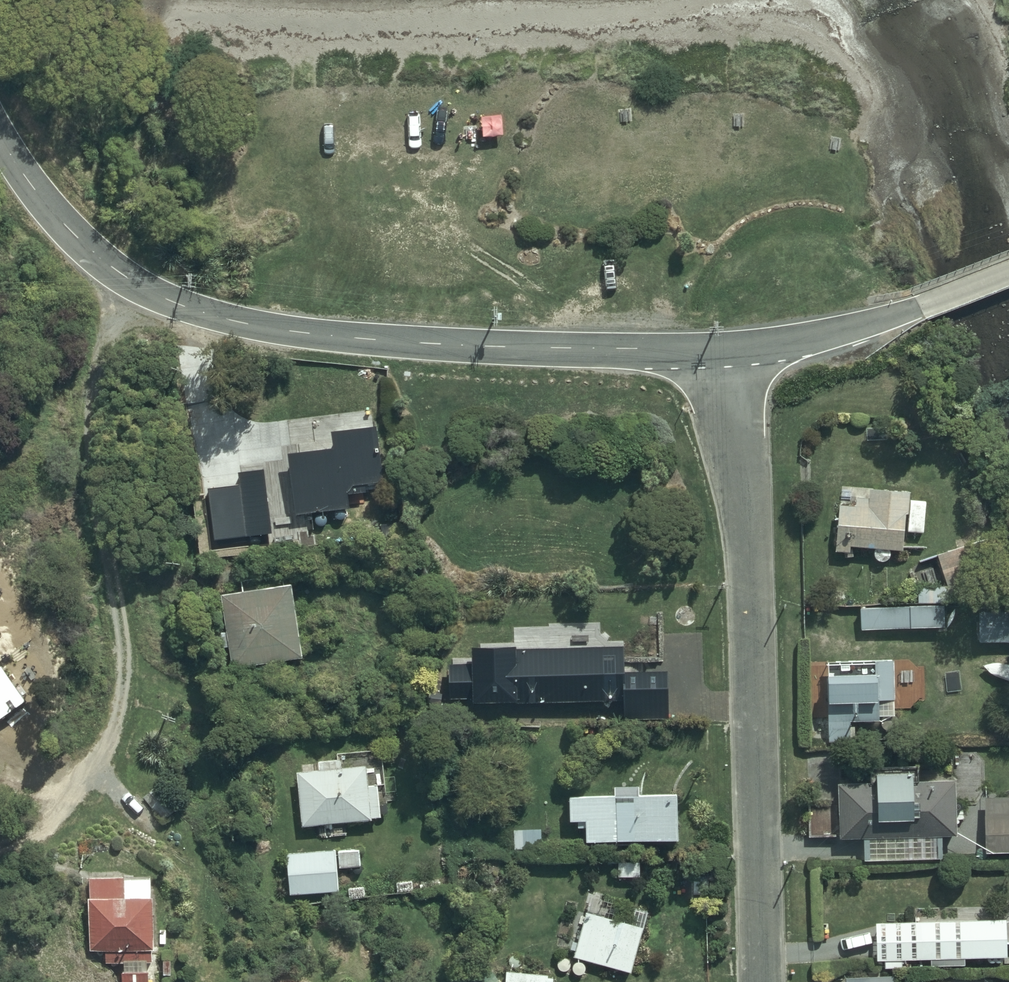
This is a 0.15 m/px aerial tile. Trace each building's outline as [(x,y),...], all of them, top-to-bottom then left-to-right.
[(290,453),(287,453),(295,517),(352,510),(350,495),(368,493),(368,491),(386,489),(378,425),(374,425),(372,408),(286,419),(290,453)] [(834,528),(838,528),(837,552),(844,552),(843,560),(853,560),(854,548),(876,549),(876,550),(876,551),(875,551),(875,552),(875,553),(875,554),(875,555),(875,556),(875,557),(876,558),(876,559),(877,560),(877,561),(878,561),(878,562),(879,562),(880,562),(881,563),(882,563),(883,563),(884,563),(885,563),(886,563),(887,563),(887,562),(888,562),(889,562),(889,561),(890,561),(890,560),(891,560),(891,559),(891,558),(892,558),(892,557),(892,556),(892,555),(892,554),(892,553),(892,552),(892,551),(891,550),(905,551),(907,533),(925,534),(928,502),(911,500),(911,492),(841,486),(839,514),(835,513),(834,528)] [(960,548),(935,557),(941,576),(967,567),(960,548)] [(298,623),(293,585),(285,586),(284,574),(241,580),(243,592),(222,595),(233,669),(303,659),(303,650),(312,650),(308,622),(298,623)] [(862,608),(863,629),(946,629),(946,607),(862,608)] [(980,616),(980,643),(1008,644),(1008,616),(980,616)] [(450,697),(623,694),(624,717),(669,716),(668,661),(622,662),(621,640),(516,642),(516,638),(471,639),(472,654),(449,655),(450,697)] [(836,665),(829,665),(830,742),(852,742),(851,721),(881,721),(880,700),(896,700),(895,661),(836,662),(836,665)] [(0,668),(0,722),(29,701),(4,666),(0,668)] [(320,770),(298,773),(302,827),(373,821),(373,819),(382,818),(379,785),(368,786),(366,767),(343,769),(342,760),(319,762),(320,770)] [(915,781),(914,771),(872,772),(872,784),(839,784),(840,839),(864,839),(865,862),(943,860),(943,837),(958,836),(957,781),(915,781)] [(158,787),(145,799),(164,822),(178,810),(158,787)] [(640,787),(615,787),(615,797),(570,797),(570,822),(578,822),(578,828),(586,828),(586,842),(679,842),(679,796),(640,796),(640,787)] [(987,798),(986,853),(1008,853),(1008,798),(987,798)] [(361,850),(287,854),(290,895),(364,890),(361,850)] [(93,880),(93,900),(91,900),(91,953),(107,953),(107,964),(124,964),(124,981),(151,981),(151,962),(155,962),(155,951),(157,951),(156,899),(154,899),(153,880),(93,880)] [(646,928),(587,912),(574,958),(634,973),(646,928)] [(1008,916),(875,919),(876,957),(1008,954),(1008,916)] [(550,978),(550,975),(506,972),(506,981),(554,981),(554,978),(550,978)]
